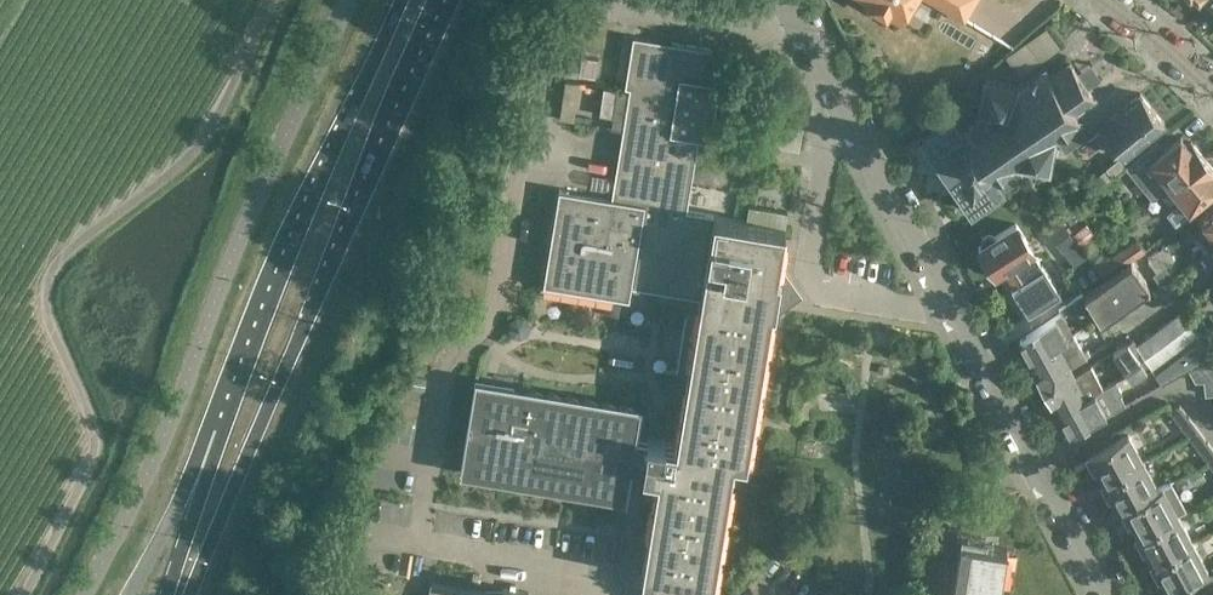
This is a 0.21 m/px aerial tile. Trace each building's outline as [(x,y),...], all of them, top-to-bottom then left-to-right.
[(868,3),(888,15),(893,8),(903,14),(911,0),(870,0),(868,3)] [(974,0),(936,0),(964,16),(974,0)] [(1046,18),(1009,56),(1025,71),(1062,33),(1046,18)] [(778,310),(778,307),(785,270),(777,269),(785,225),(746,219),(687,209),(699,136),(710,138),(719,81),(709,79),(714,49),(633,35),(624,86),(629,87),(611,196),(558,188),(542,283),(628,297),(630,284),(699,296),(696,314),(686,312),(683,326),(675,370),(687,371),(675,443),(662,440),(639,575),(711,587),(733,457),(745,459),(771,309),(778,310)] [(1051,75),(1046,67),(1021,85),(987,78),(980,111),(958,126),(951,116),(921,136),(971,209),(1001,189),(993,179),(1017,165),(1048,170),(1054,137),(1080,119),(1075,112),(1096,97),(1071,61),(1051,75)] [(617,92),(604,89),(599,113),(612,116),(617,92)] [(1139,93),(1101,125),(1112,139),(1125,154),(1163,122),(1139,93)] [(767,106),(760,142),(799,149),(805,113),(767,106)] [(1088,137),(1080,125),(1058,140),(1066,152),(1088,137)] [(1153,199),(1170,186),(1203,157),(1189,139),(1185,142),(1180,135),(1166,146),(1159,138),(1125,165),(1153,199)] [(1104,180),(1125,163),(1119,155),(1097,172),(1104,180)] [(1203,157),(1170,186),(1186,208),(1212,187),(1212,179),(1212,177),(1212,176),(1212,169),(1203,157)] [(1026,178),(1018,167),(996,181),(1004,193),(1026,178)] [(746,219),(785,225),(787,211),(749,204),(746,219)] [(1210,248),(1212,246),(1212,205),(1199,216),(1207,226),(1198,233),(1210,248)] [(1067,245),(1069,249),(1078,244),(1059,219),(1055,221),(1058,225),(1051,230),(1063,247),(1067,245)] [(1003,268),(1008,276),(1038,257),(1016,222),(996,235),(988,233),(981,237),(980,244),(978,246),(995,274),(1003,268)] [(1104,278),(1130,260),(1146,249),(1137,236),(1095,266),(1104,278)] [(1069,271),(1082,291),(1084,293),(1104,278),(1095,266),(1078,244),(1069,249),(1080,265),(1069,271)] [(1158,271),(1175,257),(1165,245),(1148,258),(1158,271)] [(1028,313),(1060,292),(1038,257),(1008,276),(1013,284),(1010,286),(1013,290),(1015,289),(1015,294),(1022,303),(1026,308),(1024,309),(1028,313)] [(1130,260),(1104,278),(1084,293),(1089,302),(1102,320),(1101,321),(1114,339),(1133,326),(1120,307),(1149,285),(1130,260)] [(1017,336),(1029,357),(1074,332),(1065,316),(1064,313),(1070,309),(1072,313),(1089,302),(1084,293),(1082,291),(1060,306),(1062,311),(1017,336)] [(1201,335),(1191,323),(1182,311),(1134,348),(1141,358),(1147,368),(1151,365),(1156,372),(1160,369),(1202,337),(1201,335)] [(1200,316),(1191,323),(1201,335),(1210,329),(1200,316)] [(1210,329),(1201,335),(1202,337),(1212,349),(1212,333),(1210,329)] [(1043,383),(1072,368),(1070,364),(1091,352),(1088,348),(1084,350),(1074,332),(1029,357),(1041,379),(1043,383)] [(1160,369),(1166,378),(1212,353),(1212,350),(1212,349),(1202,337),(1160,369)] [(1141,358),(1134,348),(1128,340),(1113,350),(1126,368),(1141,358)] [(1189,366),(1197,380),(1212,378),(1212,353),(1189,366)] [(1126,368),(1132,378),(1147,368),(1141,358),(1126,368)] [(1046,387),(1058,410),(1104,385),(1103,385),(1093,367),(1097,365),(1095,360),(1074,372),(1072,368),(1043,383),(1046,387)] [(413,387),(425,389),(427,377),(415,375),(413,387)] [(1212,392),(1212,378),(1204,379),(1206,393),(1212,392)] [(1116,379),(1103,385),(1104,385),(1058,410),(1070,431),(1125,402),(1120,393),(1123,391),(1116,379)] [(1169,409),(1189,435),(1200,429),(1180,402),(1169,409)] [(1208,461),(1212,458),(1212,447),(1200,429),(1189,435),(1208,461)] [(1089,453),(1104,481),(1143,459),(1128,431),(1089,453)] [(1104,481),(1120,508),(1120,509),(1123,507),(1123,506),(1159,487),(1158,486),(1143,459),(1104,481)] [(1177,513),(1162,486),(1161,485),(1158,486),(1159,487),(1123,506),(1123,507),(1138,534),(1177,513)] [(1138,534),(1153,561),(1191,540),(1177,513),(1138,534)] [(1007,547),(959,540),(950,594),(999,594),(1007,547)] [(1168,589),(1207,568),(1191,540),(1153,561),(1168,589)] [(528,591),(502,587),(501,593),(430,582),(428,594),(527,594),(528,591)]
